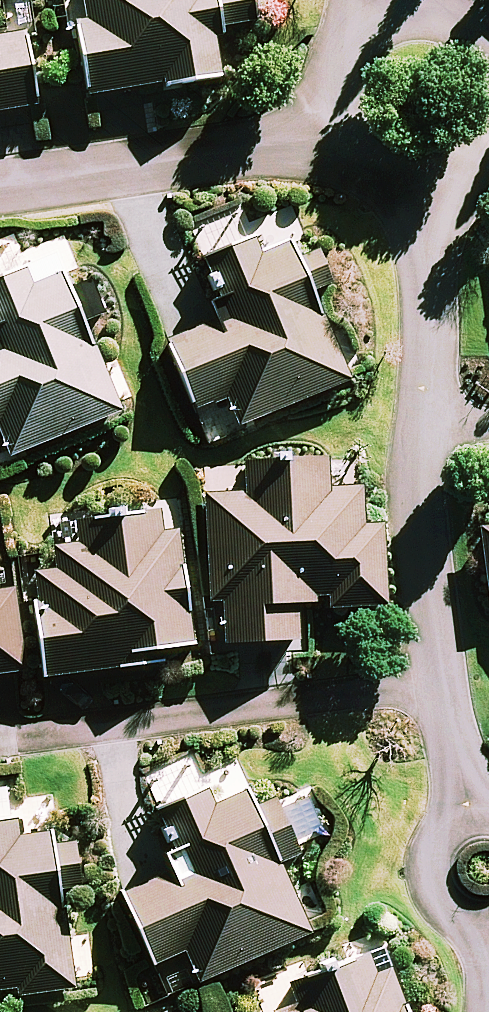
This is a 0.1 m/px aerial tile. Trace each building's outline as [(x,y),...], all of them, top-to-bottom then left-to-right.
[(93,96),(164,84),(165,89),(220,80),(213,34),(256,27),(252,0),(88,0),(91,22),(82,23),(93,96)] [(38,105),(27,37),(0,41),(0,111),(38,105)] [(240,425),(348,379),(312,293),(329,285),(316,255),(299,262),(292,244),(259,258),(254,245),(207,264),(230,317),(171,342),(199,408),(228,396),(240,425)] [(117,410),(80,323),(98,316),(85,285),(67,292),(60,275),(28,289),(22,275),(0,285),(0,436),(8,455),(117,410)] [(250,495),(208,496),(212,604),(227,603),(228,642),(298,640),(297,605),(387,602),(384,530),(364,530),(363,491),(332,492),(330,462),(248,465),(250,495)] [(36,574),(48,674),(157,661),(156,649),(189,645),(175,535),(161,537),(158,514),(81,523),(83,544),(51,548),(54,572),(36,574)] [(25,668),(16,590),(0,592),(0,671),(25,668)] [(184,949),(199,983),(308,934),(278,866),(299,857),(272,797),(251,807),(247,798),(215,813),(207,794),(162,814),(185,864),(127,890),(159,961),(184,949)] [(17,823),(16,823),(0,825),(0,988),(20,985),(21,995),(73,989),(60,891),(78,889),(72,844),(47,847),(46,835),(19,838),(17,823)] [(379,955),(296,985),(303,1006),(287,1011),(400,1011),(379,955)]
